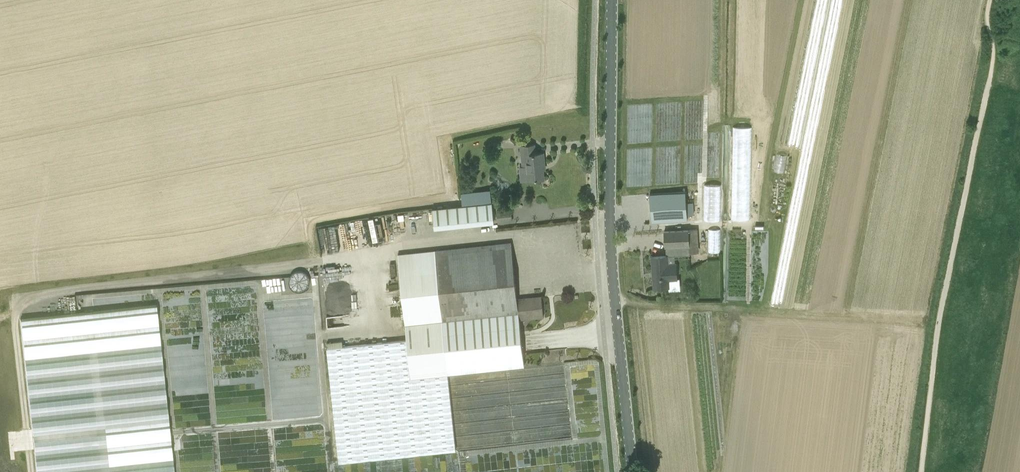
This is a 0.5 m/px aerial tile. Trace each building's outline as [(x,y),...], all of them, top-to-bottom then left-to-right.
[(752,127),(733,127),(732,219),(750,219),(752,127)] [(520,182),(530,180),(544,179),(543,166),(545,166),(543,152),(535,153),(534,144),(521,146),(523,166),(519,167),(520,182)] [(721,185),(704,185),(704,220),(721,220),(721,185)] [(463,205),(473,204),(492,202),(490,190),(462,193),(463,205)] [(688,193),(652,193),(652,221),(688,221),(688,193)] [(473,204),(475,225),(495,223),(492,202),(473,204)] [(511,208),(497,210),(498,224),(513,222),(511,208)] [(698,229),(689,230),(690,242),(699,241),(698,229)] [(721,229),(708,229),(708,252),(720,252),(721,229)] [(690,242),(689,230),(664,231),(666,256),(667,255),(691,254),(690,242)] [(521,334),(520,320),(544,317),(542,296),(533,297),(533,298),(530,298),(530,297),(517,299),(511,242),(434,251),(398,254),(407,339),(410,377),(448,374),(525,365),(521,334)] [(677,264),(668,264),(667,255),(666,256),(652,256),(654,288),(670,287),(669,281),(678,280),(677,264)] [(315,286),(316,282),(316,280),(315,278),(313,275),(311,273),(309,272),(308,272),(305,271),(301,272),(299,274),(297,275),(295,278),(295,280),(295,282),(295,286),(296,288),(298,290),(301,292),(303,293),(305,293),(307,293),(310,292),(313,289),(315,286)] [(264,311),(265,323),(268,324),(291,321),(297,323),(300,323),(300,327),(310,329),(308,334),(313,335),(313,343),(317,344),(313,301),(273,306),(274,306),(265,307),(264,311)] [(37,471),(175,471),(157,305),(21,320),(37,471)] [(328,348),(327,348),(339,463),(456,450),(448,374),(410,377),(407,339),(343,346),(328,348)]
